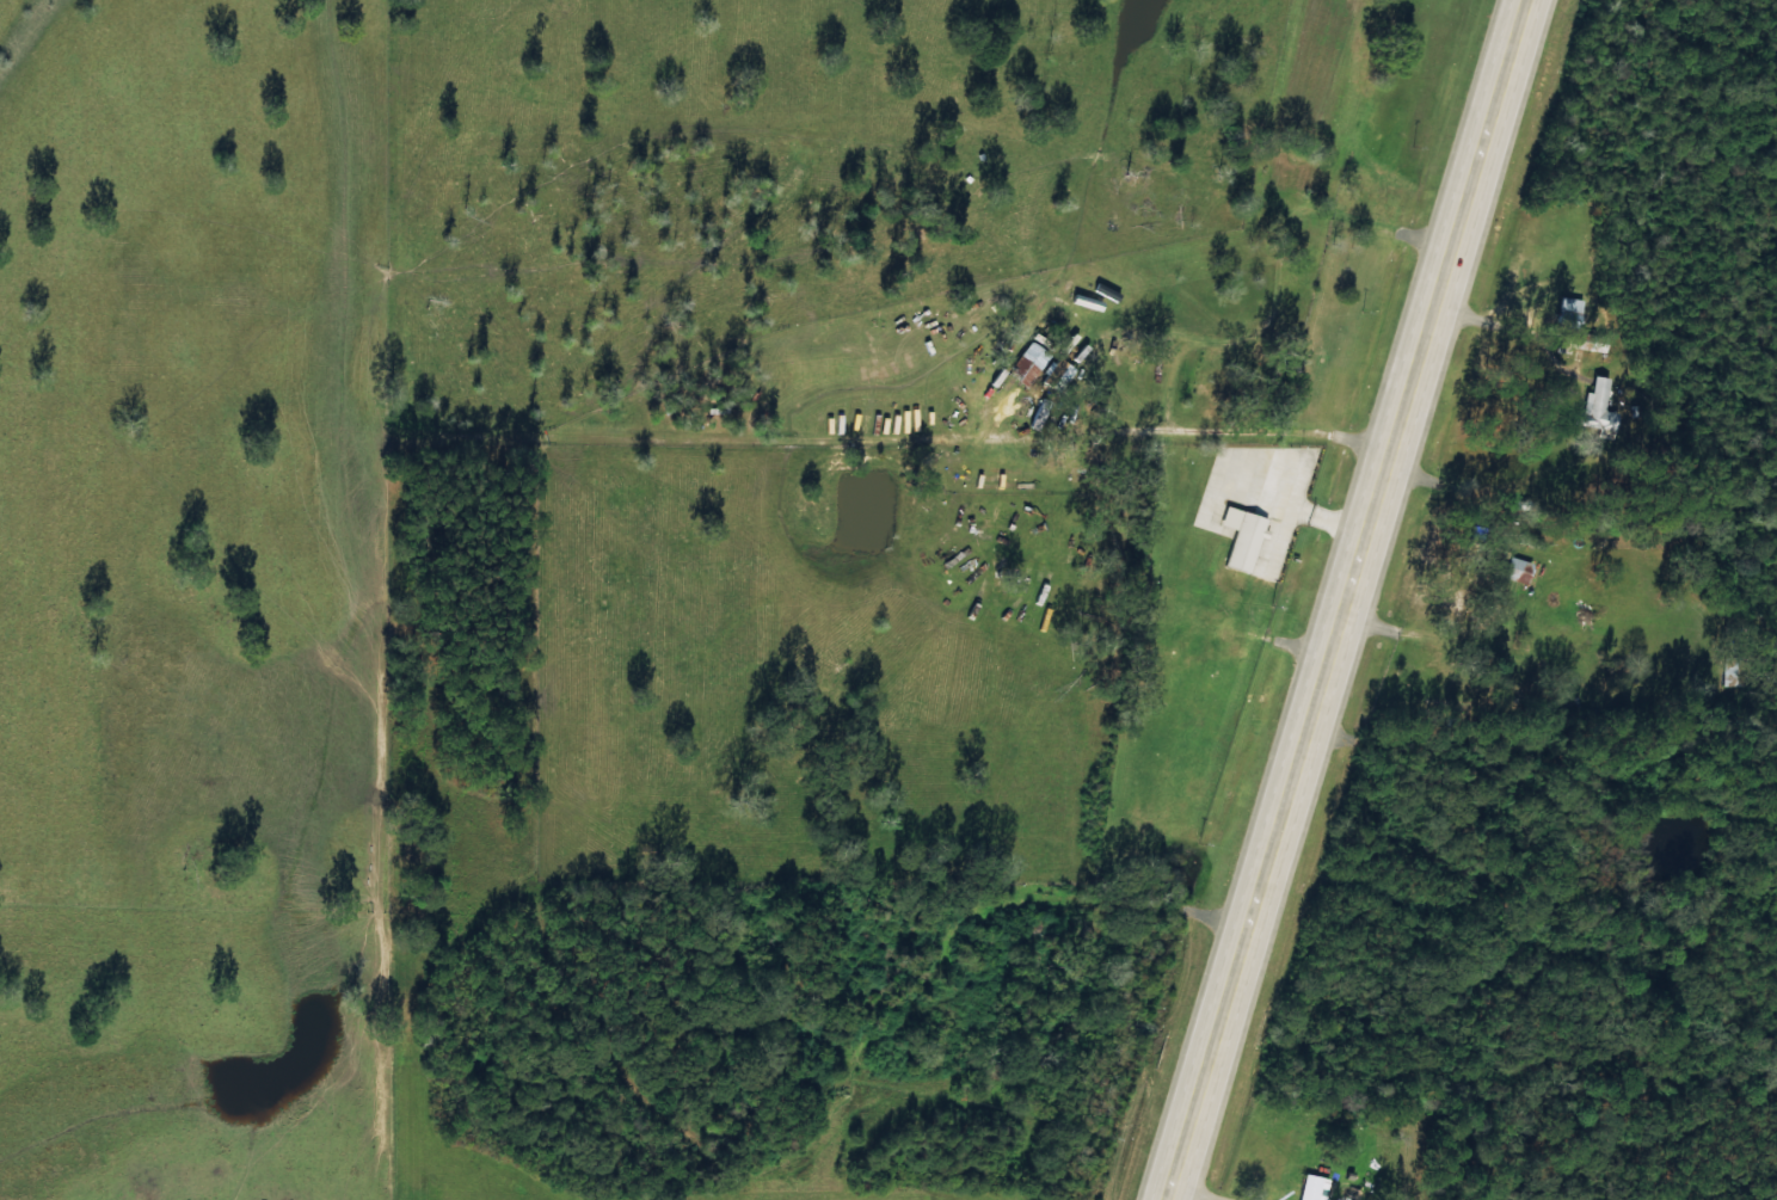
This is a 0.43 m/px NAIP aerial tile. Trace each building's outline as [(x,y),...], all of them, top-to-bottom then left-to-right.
[(1579,301),(1556,295),(1550,320),(1573,325),(1579,301)] [(1000,372),(1019,387),(1044,357),(1025,341),(1000,372)] [(1059,387),(1069,366),(1047,356),(1038,376),(1059,387)] [(1609,438),(1613,412),(1604,410),(1608,389),(1605,389),(1606,378),(1591,375),(1588,392),(1582,391),(1578,413),(1570,411),(1568,423),(1595,428),(1594,436),(1609,438)] [(1008,434),(978,434),(978,443),(1008,443),(1008,434)] [(1255,536),(1258,537),(1264,519),(1236,511),(1220,566),(1245,573),(1255,536)] [(1498,577),(1521,584),(1528,563),(1504,555),(1498,577)] [(1327,1177),(1300,1172),(1295,1199),(1323,1199),(1327,1177)]
